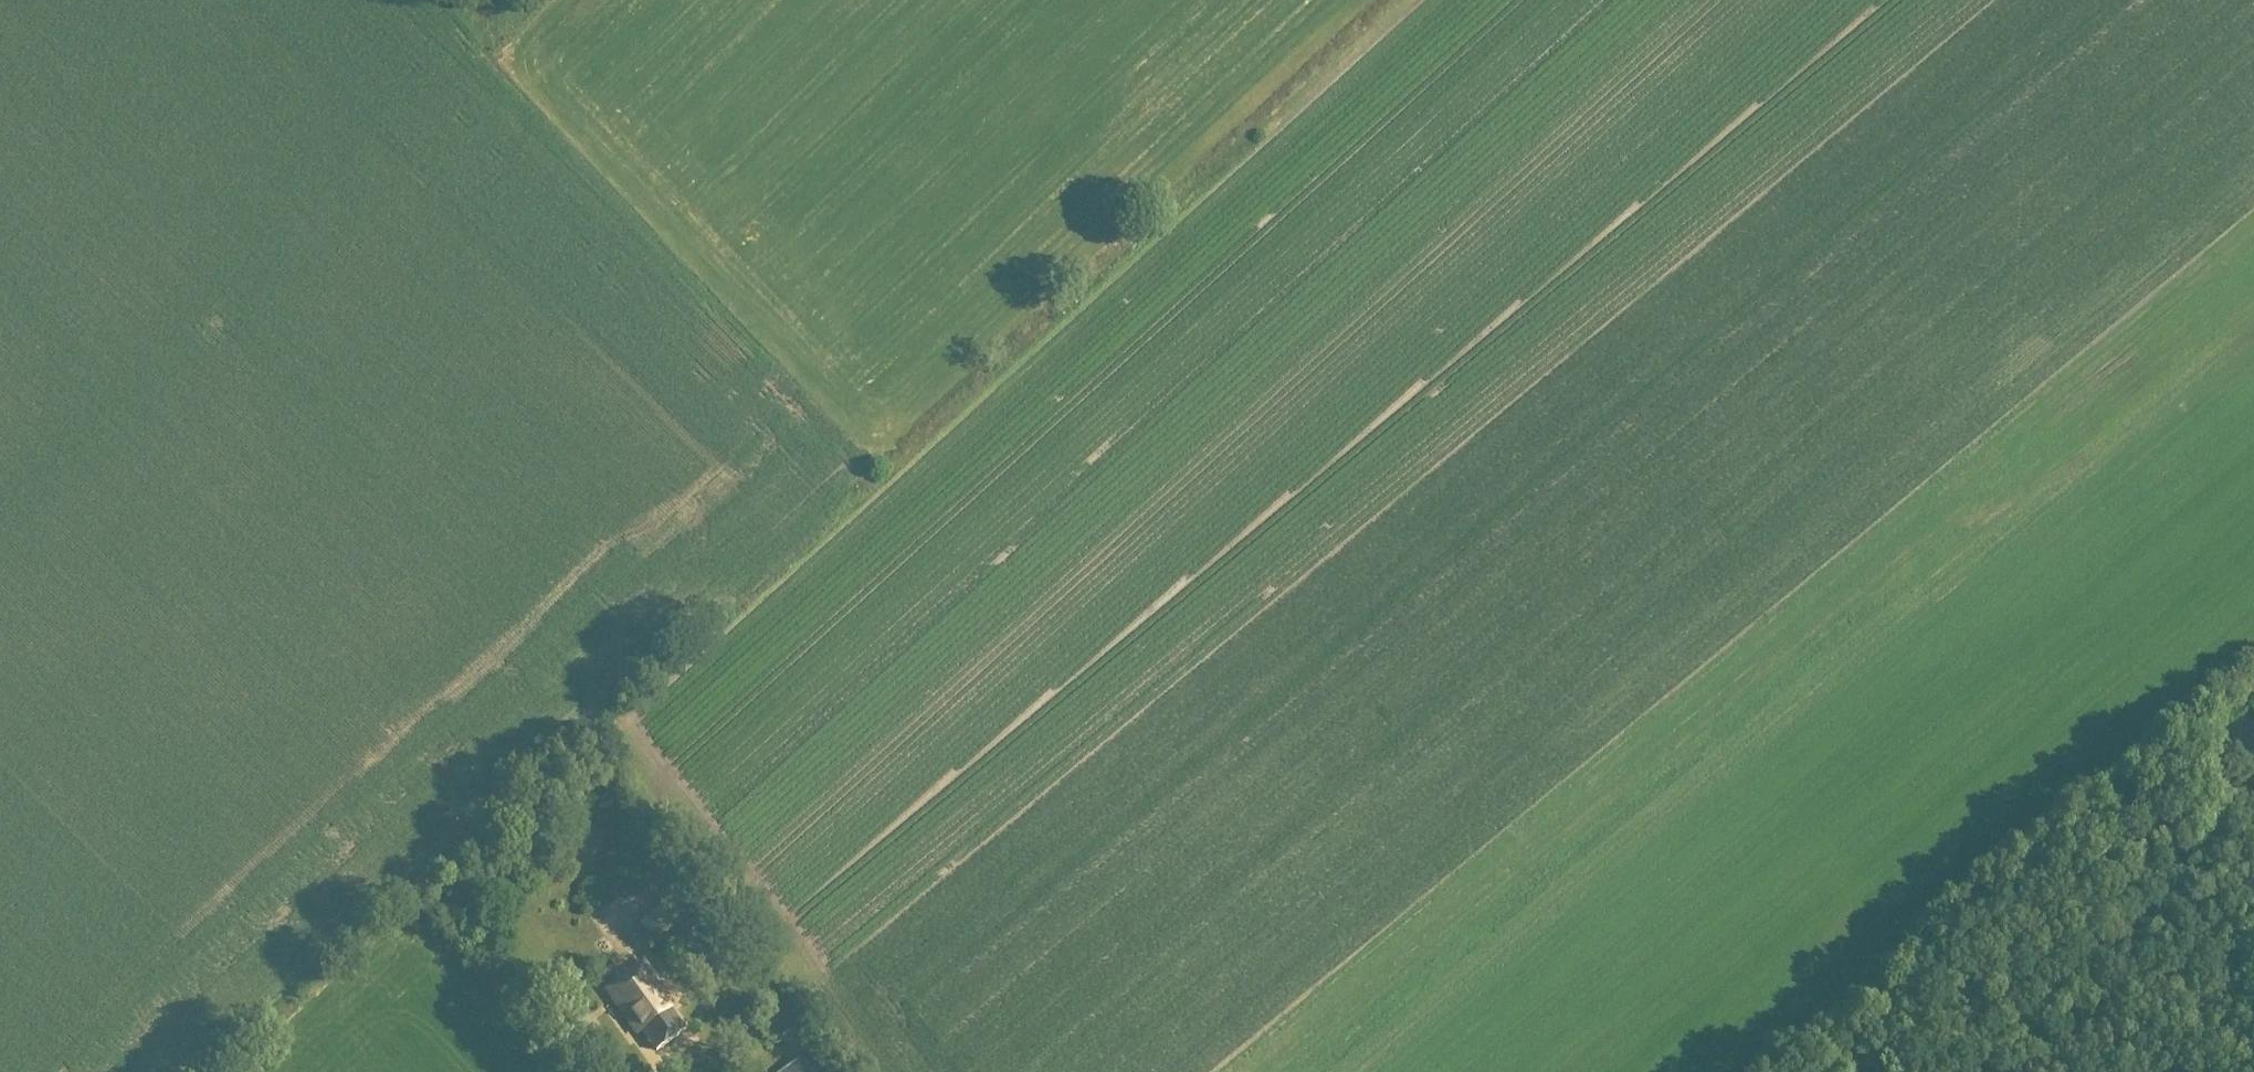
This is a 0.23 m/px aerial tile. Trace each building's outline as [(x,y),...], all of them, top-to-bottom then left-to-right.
[(2244,775),(2253,789),(2253,768),(2244,775)] [(637,1034),(641,1032),(655,1051),(684,1031),(663,1000),(667,997),(643,963),(605,990),(637,1034)]
